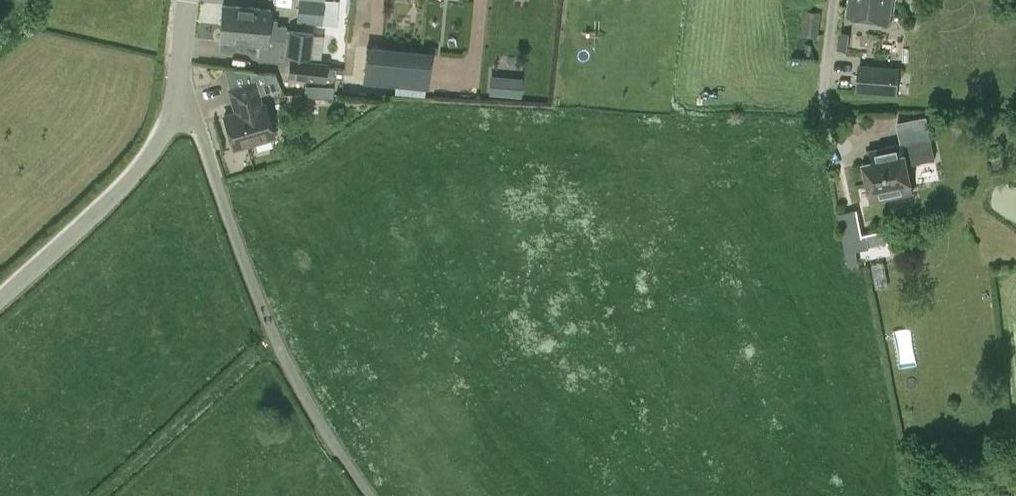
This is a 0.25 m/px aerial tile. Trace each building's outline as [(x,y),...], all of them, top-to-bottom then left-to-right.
[(322,24),(324,0),(298,0),(296,21),(322,24)] [(849,15),(890,20),(893,0),(851,0),(849,15)] [(287,25),(276,24),(277,19),(271,18),(272,8),(223,3),(221,24),(287,31),(286,39),(287,39),(285,54),(309,56),(312,32),(288,29),(288,30),(286,30),(287,25)] [(805,9),(802,32),(819,34),(822,11),(805,9)] [(260,44),(258,60),(283,62),(286,39),(287,31),(221,24),(219,40),(260,44)] [(365,45),(362,81),(395,84),(397,48),(365,45)] [(427,86),(430,50),(397,48),(395,84),(427,86)] [(290,59),(288,75),(324,78),(326,62),(290,59)] [(900,67),(859,63),(856,92),(898,95),(900,67)] [(521,79),(514,78),(491,76),(490,91),(490,93),(520,96),(521,79)] [(265,104),(261,105),(254,82),(229,89),(236,112),(224,116),(233,147),(274,136),(265,104)] [(385,96),(386,85),(371,84),(371,87),(343,85),(342,93),(385,96)] [(317,97),(332,98),(332,87),(318,86),(317,97)] [(284,94),(284,109),(301,109),(301,102),(308,102),(308,97),(301,97),(301,93),(284,94)] [(865,162),(873,199),(914,191),(908,164),(937,158),(932,136),(886,145),(889,157),(865,162)] [(857,210),(838,213),(848,266),(858,264),(856,251),(870,248),(870,247),(888,243),(886,229),(862,234),(857,210)] [(913,327),(897,327),(898,357),(915,356),(913,327)]
